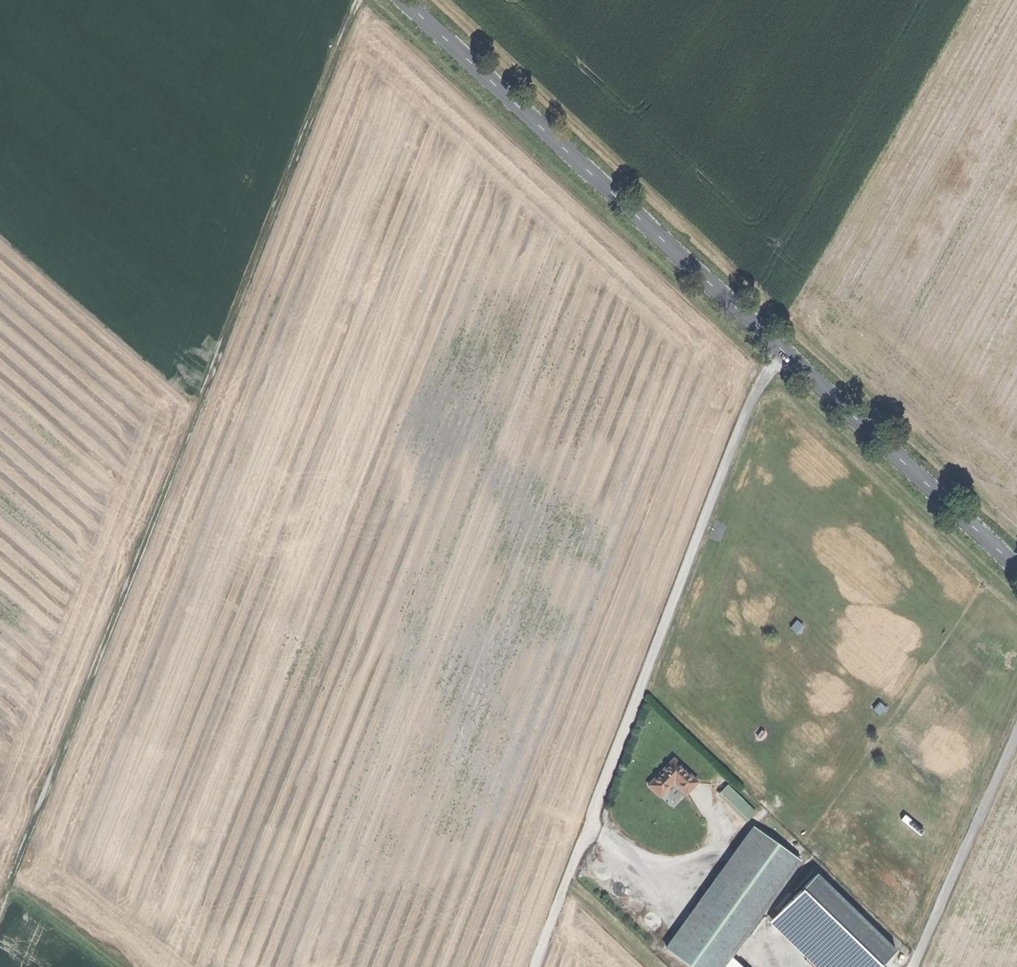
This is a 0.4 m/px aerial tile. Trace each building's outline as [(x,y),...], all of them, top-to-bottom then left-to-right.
[(792,627),(798,630),(803,622),(796,618),(792,627)] [(648,788),(660,799),(674,785),(686,796),(697,784),(673,761),(660,776),(648,788)] [(728,788),(720,795),(748,822),(755,814),(728,788)] [(667,952),(688,966),(726,966),(731,960),(801,863),(755,830),(667,952)] [(833,966),(882,966),(897,952),(818,875),(780,914),(813,947),(825,959),(829,962),(833,966)] [(822,961),(825,959),(813,947),(808,952),(820,964),(822,961)]
